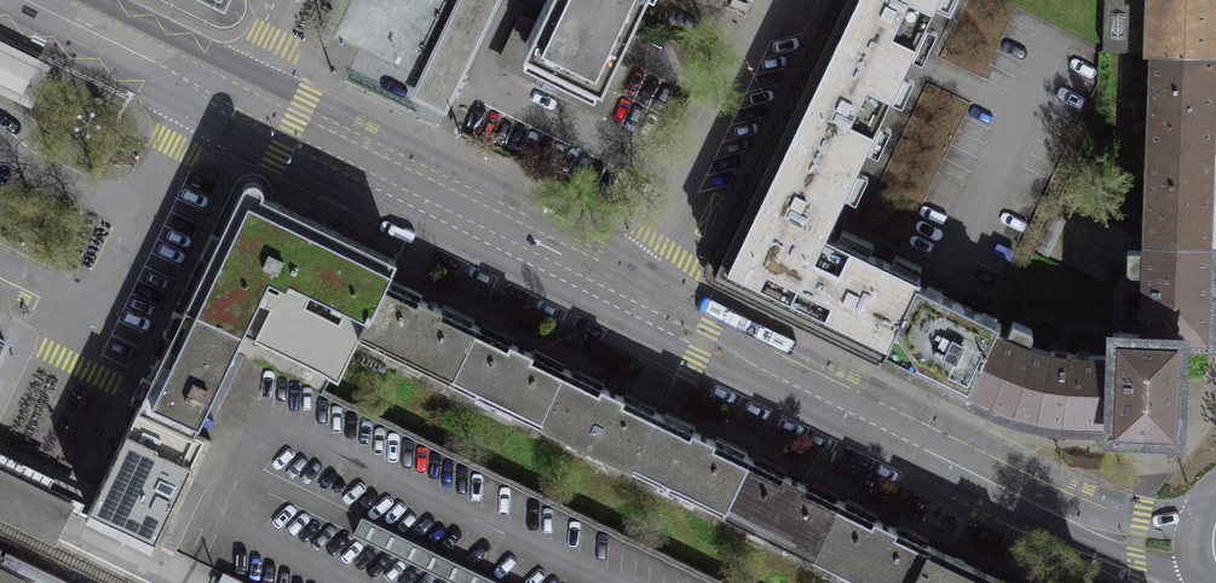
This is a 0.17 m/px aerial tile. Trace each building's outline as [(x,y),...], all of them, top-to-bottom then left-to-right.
[(500,0),(456,0),(409,97),(446,114),(500,0)] [(533,28),(523,23),(504,62),(600,107),(618,69),(610,65),(641,0),(547,0),(533,28)] [(836,19),(829,35),(902,71),(910,55),(936,0),(845,0),(836,19)] [(1102,50),(1154,52),(1215,55),(1215,0),(1104,0),(1102,50)] [(902,71),(829,35),(783,131),(857,167),(902,71)] [(0,50),(0,82),(21,92),(34,66),(0,50)] [(1154,52),(1153,90),(1150,90),(1149,108),(1152,108),(1151,146),(1215,149),(1215,55),(1154,52)] [(857,167),(783,131),(715,272),(786,306),(822,233),(824,234),(857,167)] [(1215,177),(1215,149),(1151,146),(1150,184),(1147,184),(1147,203),(1149,203),(1147,241),(1214,243),(1215,177)] [(214,246),(185,305),(241,333),(258,300),(272,307),(256,341),(337,380),(359,335),(385,281),(396,259),(242,186),(240,191),(214,246)] [(822,233),(786,306),(883,353),(916,284),(919,279),(824,234),(822,233)] [(1209,340),(1214,243),(1147,241),(1146,250),(1127,249),(1126,268),(1131,272),(1136,273),(1144,273),(1143,333),(1143,335),(1180,338),(1209,340)] [(385,281),(359,335),(449,380),(476,325),(385,281)] [(916,284),(883,353),(966,393),(995,335),(992,334),(998,322),(916,284)] [(185,305),(136,407),(193,433),(233,349),(241,333),(185,305)] [(997,332),(995,335),(966,393),(977,398),(993,405),(1023,415),(1045,420),(1073,422),(1112,424),(1115,355),(1113,355),(1082,355),(1044,351),(1028,345),(1032,335),(1031,328),(1013,319),(1005,336),(997,332)] [(566,369),(476,325),(449,380),(540,423),(566,369)] [(1143,335),(1143,333),(1113,333),(1113,355),(1115,355),(1112,424),(1110,429),(1177,432),(1180,338),(1143,335)] [(233,349),(193,433),(211,440),(161,545),(239,582),(729,582),(308,381),(307,384),(233,349)] [(657,412),(566,369),(540,423),(631,467),(657,412)] [(211,440),(193,433),(136,407),(133,413),(85,514),(151,545),(153,541),(161,545),(211,440)] [(749,456),(657,412),(631,467),(722,511),(749,456)] [(840,500),(749,456),(722,511),(813,555),(840,500)] [(840,500),(813,555),(871,582),(912,582),(931,544),(840,500)] [(931,544),(912,582),(1012,582),(931,544)] [(0,571),(0,582),(24,582),(0,571)]
